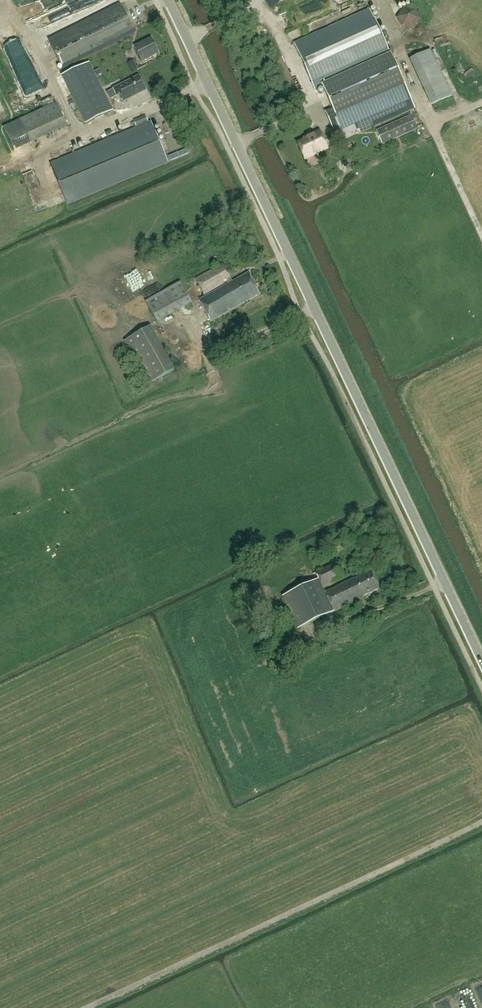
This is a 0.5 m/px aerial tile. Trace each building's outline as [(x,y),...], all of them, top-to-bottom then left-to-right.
[(50,9),(46,0),(41,0),(20,9),(25,20),(50,9)] [(311,1),(302,6),(305,12),(315,7),(311,1)] [(122,7),(50,43),(61,65),(63,69),(113,43),(135,33),(133,29),(122,7)] [(398,7),(390,10),(393,15),(400,12),(398,7)] [(322,85),(333,109),(326,112),(337,138),(359,128),(360,132),(413,108),(401,79),(390,55),(369,9),(294,43),(315,89),(322,85)] [(401,28),(411,24),(407,15),(397,19),(401,28)] [(158,54),(150,39),(134,47),(142,62),(158,54)] [(451,97),(430,51),(412,59),(433,106),(451,97)] [(134,63),(129,66),(132,72),(137,70),(134,63)] [(138,76),(113,89),(117,96),(119,95),(123,102),(136,96),(146,91),(138,76)] [(462,91),(472,86),(468,78),(458,82),(462,91)] [(76,99),(89,126),(98,122),(85,95),(76,99)] [(52,97),(41,102),(43,108),(55,102),(52,97)] [(56,102),(3,128),(14,151),(67,125),(56,102)] [(268,104),(268,109),(272,112),(277,110),(277,105),(273,102),(268,104)] [(67,204),(167,162),(151,122),(148,123),(145,116),(133,121),(136,128),(50,164),(67,204)] [(411,116),(403,119),(409,133),(417,129),(411,116)] [(403,119),(377,131),(382,145),(409,133),(403,119)] [(118,124),(111,127),(114,133),(121,130),(118,124)] [(305,160),(327,149),(319,132),(308,137),(309,139),(297,144),(305,160)] [(169,158),(187,151),(185,147),(167,153),(169,158)] [(210,322),(259,295),(248,273),(232,282),(223,264),(195,280),(204,295),(227,282),(228,284),(199,300),(210,322)] [(181,285),(146,304),(156,324),(192,305),(181,285)] [(175,375),(153,330),(125,344),(147,389),(175,375)] [(53,445),(57,451),(66,446),(62,439),(53,445)] [(298,629),(364,599),(363,598),(379,589),(371,572),(355,579),(354,578),(325,593),(322,587),(342,578),(335,563),(315,573),(318,579),(282,597),(298,629)] [(458,1004),(460,1007),(472,1007),(467,999),(458,1004)]
